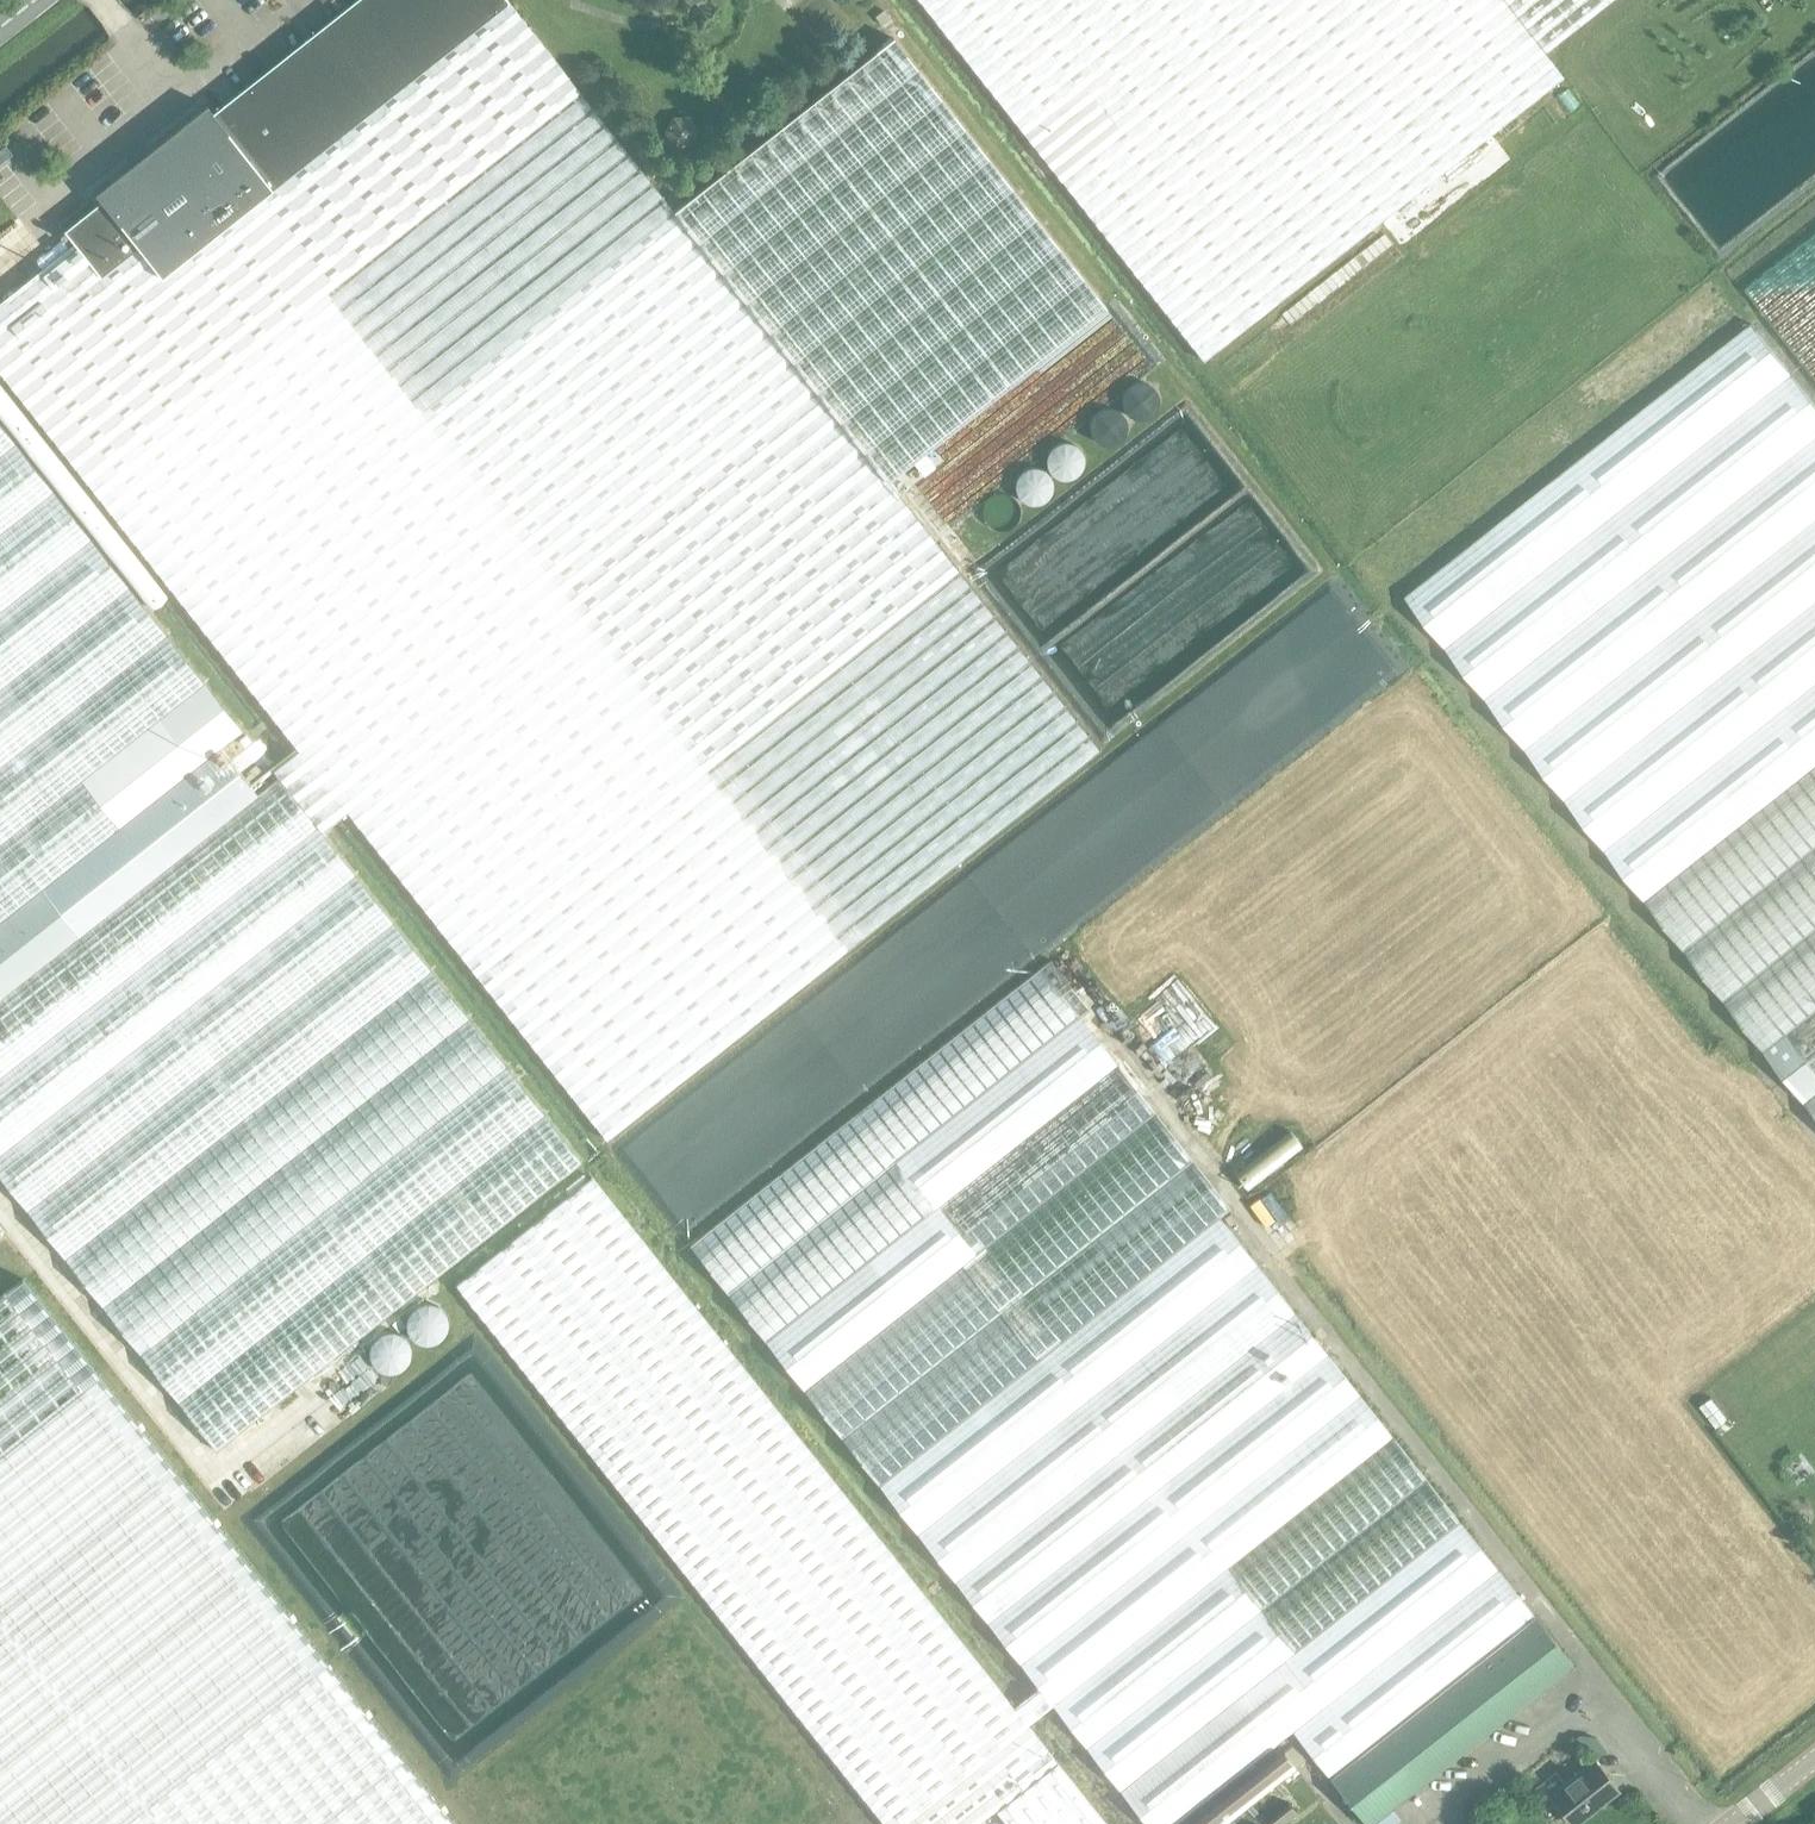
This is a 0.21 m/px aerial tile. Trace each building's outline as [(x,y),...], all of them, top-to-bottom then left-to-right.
[(210,113),(270,189),(159,276),(99,201),(62,230),(74,246),(0,304),(0,375),(299,751),(274,771),(279,778),(280,777),(317,824),(341,804),(607,1140),(1100,749),(887,481),(1106,308),(892,38),(673,211),(505,0),(354,0),(210,113)] [(1051,169),(1202,362),(1263,315),(1345,250),(1371,230),(1382,221),(1492,135),(1497,131),(1565,78),(1545,52),(1504,0),(918,0),(1051,169)] [(1545,52),(1611,0),(1504,0),(1545,52)] [(884,10),(875,18),(882,25),(891,18),(884,10)] [(270,189),(210,113),(204,106),(147,151),(143,146),(135,153),(139,158),(93,193),(99,201),(159,276),(270,189)] [(1814,379),(1814,228),(1744,279),(1814,379)] [(1765,1052),(1814,1116),(1814,402),(1752,323),(1406,596),(1765,1052)] [(1125,399),(1125,408),(1130,417),(1138,422),(1148,422),(1157,417),(1161,408),(1161,398),(1156,390),(1147,386),(1138,386),(1130,391),(1125,399)] [(1093,423),(1093,433),(1098,441),(1106,446),(1116,446),(1124,441),(1129,433),(1129,423),(1123,414),(1115,410),(1105,410),(1097,415),(1093,423)] [(317,824),(280,777),(279,778),(258,795),(221,748),(242,732),(0,423),(0,1176),(215,1449),(582,1161),(317,824)] [(1303,581),(1241,489),(1233,494),(1185,424),(991,553),(1050,642),(1060,636),(1109,710),(1303,581)] [(1074,439),(1044,442),(1048,476),(1078,472),(1074,439)] [(1153,1111),(1078,1017),(1089,1008),(1049,958),(687,1247),(802,1391),(954,1581),(1146,1823),(1176,1823),(1293,1731),(1329,1778),(1366,1823),(1372,1823),(1572,1665),(1218,1216),(1229,1207),(1153,1111)] [(1248,1186),(1296,1142),(1290,1134),(1280,1143),(1275,1137),(1236,1173),(1248,1186)] [(995,1808),(1007,1823),(1106,1823),(592,1175),(456,1283),(884,1823),(975,1823),(995,1808)] [(0,1296),(0,1823),(455,1823),(335,1672),(23,1278),(0,1296)] [(444,1333),(441,1301),(404,1304),(407,1337),(444,1333)] [(323,1533),(465,1725),(636,1599),(639,1603),(660,1587),(537,1420),(523,1430),(477,1369),(269,1522),(276,1532),(287,1523),(305,1547),(323,1533)] [(1711,1396),(1700,1404),(1719,1427),(1729,1419),(1711,1396)] [(1295,1766),(1283,1750),(1190,1823),(1222,1823),(1295,1766)] [(1617,1790),(1593,1760),(1549,1796),(1571,1823),(1574,1823),(1617,1790)] [(1296,1811),(1288,1801),(1266,1819),(1269,1823),(1279,1823),(1296,1811)]
